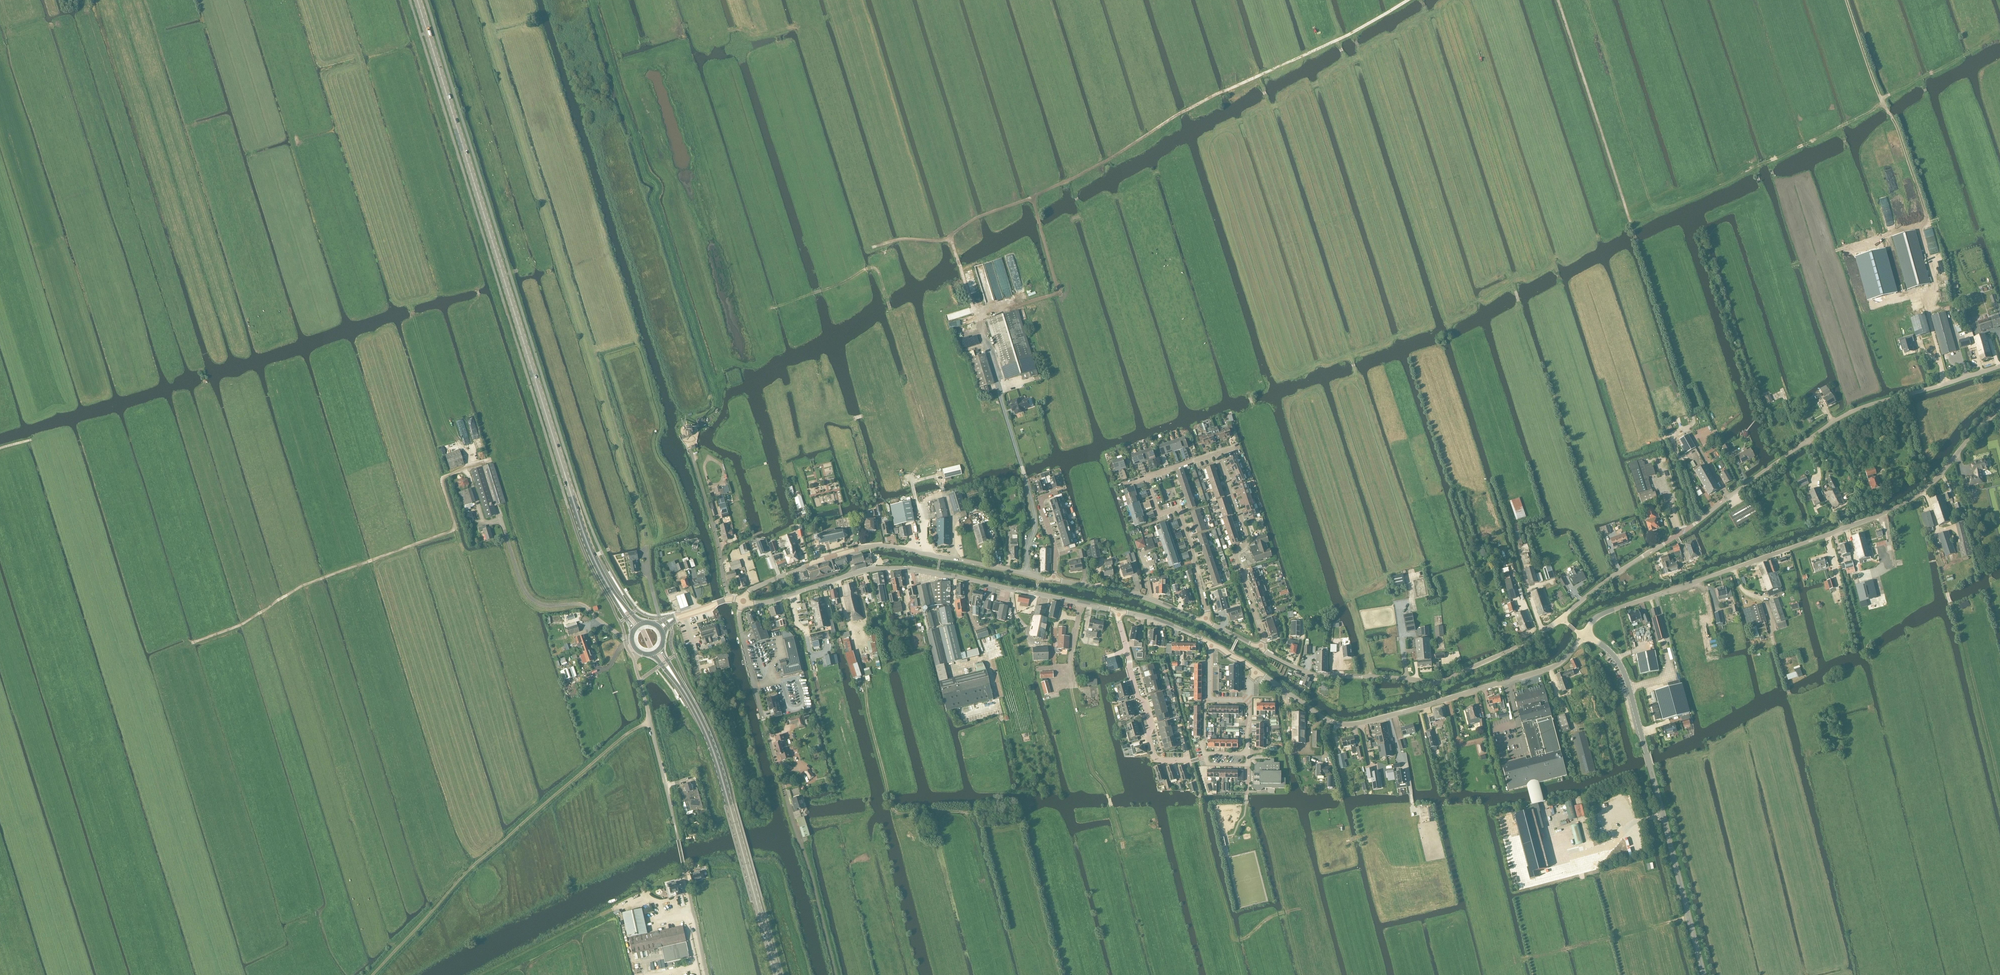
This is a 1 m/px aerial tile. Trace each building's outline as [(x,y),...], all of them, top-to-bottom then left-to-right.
[(1893,237),(1908,290),(1929,284),(1914,231),(1893,237)] [(1896,293),(1885,249),(1856,257),(1868,301),(1896,293)] [(1016,311),(988,320),(1006,380),(1021,376),(1022,378),(1035,374),(1016,311)] [(1942,355),(1957,351),(1946,312),(1931,317),(1942,355)] [(1989,318),(1993,328),(1999,326),(1999,319),(1999,315),(1993,317),(1989,318)] [(1925,316),(1911,320),(1916,339),(1931,335),(1925,316)] [(1989,318),(1978,322),(1981,332),(1993,328),(1989,318)] [(1981,361),(1992,358),(1985,335),(1974,338),(1981,361)] [(1903,345),(1902,345),(1903,349),(1904,349),(1905,354),(1913,351),(1911,342),(1914,341),(1912,336),(1906,338),(1906,341),(1902,342),(1903,345)] [(1961,347),(1971,345),(1969,338),(1959,340),(1961,347)] [(985,355),(970,359),(981,393),(988,391),(987,386),(993,384),(985,355)] [(960,367),(964,381),(969,379),(966,366),(960,367)] [(969,396),(975,395),(972,385),(966,387),(969,396)] [(1823,399),(1827,407),(1836,402),(1831,395),(1830,391),(1829,391),(1828,389),(1822,393),(1824,397),(1826,396),(1827,397),(1823,399)] [(1019,399),(1011,402),(1012,405),(1010,406),(1012,412),(1014,411),(1015,415),(1023,412),(1023,410),(1030,408),(1027,399),(1020,401),(1019,399)] [(1228,427),(1223,429),(1226,438),(1232,437),(1230,431),(1233,431),(1231,425),(1228,426),(1228,427)] [(692,435),(694,432),(693,428),(689,426),(685,428),(684,431),(685,435),(686,437),(687,436),(688,437),(692,435)] [(1217,427),(1214,428),(1215,431),(1218,438),(1218,439),(1221,438),(1221,439),(1221,440),(1226,438),(1223,429),(1223,427),(1219,428),(1218,429),(1217,427)] [(1211,432),(1207,433),(1207,434),(1210,444),(1215,442),(1215,441),(1214,439),(1218,438),(1215,431),(1214,428),(1211,429),(1211,432)] [(1202,435),(1199,436),(1201,441),(1204,440),(1205,446),(1210,444),(1207,434),(1202,436),(1202,435)] [(1695,447),(1688,434),(1677,440),(1685,453),(1695,447)] [(1179,439),(1186,459),(1189,458),(1186,450),(1185,449),(1188,448),(1185,437),(1179,439)] [(1183,460),(1186,459),(1179,439),(1174,441),(1178,451),(1181,450),(1181,452),(1183,460)] [(1175,452),(1178,451),(1174,441),(1169,442),(1176,462),(1179,461),(1176,454),(1175,454),(1175,452)] [(1173,463),(1176,462),(1169,442),(1164,444),(1167,455),(1170,454),(1171,455),(1171,456),(1173,463)] [(1167,455),(1164,444),(1159,446),(1162,456),(1160,457),(1162,462),(1164,461),(1166,466),(1168,465),(1166,457),(1165,457),(1165,456),(1167,455)] [(1152,448),(1147,450),(1154,470),(1156,469),(1154,461),(1153,461),(1153,460),(1156,459),(1152,448)] [(1742,463),(1754,457),(1750,449),(1747,450),(1746,448),(1743,450),(1744,452),(1738,456),(1742,463)] [(451,469),(464,465),(459,450),(446,455),(451,469)] [(1151,471),(1154,470),(1147,450),(1142,451),(1145,462),(1148,461),(1149,463),(1148,463),(1151,471)] [(1142,463),(1145,462),(1142,451),(1136,453),(1143,473),(1146,472),(1144,465),(1143,465),(1142,463)] [(1143,473),(1136,453),(1131,455),(1135,466),(1138,465),(1139,466),(1138,467),(1140,474),(1143,473)] [(1227,466),(1228,469),(1239,464),(1237,459),(1238,458),(1237,455),(1228,459),(1230,462),(1229,462),(1230,465),(1227,466)] [(1117,460),(1124,480),(1127,479),(1124,471),(1123,469),(1126,468),(1123,458),(1117,460)] [(1648,477),(1655,475),(1651,464),(1644,466),(1642,459),(1629,464),(1638,494),(1639,497),(1640,497),(1642,504),(1657,499),(1655,492),(1653,492),(1652,489),(1651,489),(1648,480),(1647,478),(1648,478),(1648,477)] [(1121,481),(1124,480),(1117,460),(1112,461),(1113,465),(1115,469),(1116,472),(1119,471),(1119,473),(1121,481)] [(1987,469),(1985,460),(1973,463),(1975,475),(1968,477),(1970,485),(1982,483),(1980,471),(1987,469)] [(495,506),(505,502),(493,464),(471,471),(486,518),(497,514),(495,506)] [(1239,464),(1228,469),(1229,471),(1232,470),(1233,473),(1241,469),(1243,469),(1241,464),(1239,464)] [(1695,471),(1703,486),(1714,480),(1705,465),(1695,471)] [(959,466),(943,470),(945,478),(962,474),(959,466)] [(1206,469),(1208,474),(1216,471),(1214,466),(1206,469)] [(1241,469),(1233,473),(1235,475),(1231,477),(1232,479),(1243,475),(1241,469)] [(1873,475),(1876,474),(1874,469),(1866,471),(1868,480),(1871,490),(1877,488),(1878,489),(1880,488),(1880,487),(1881,487),(1878,477),(1874,478),(1873,475)] [(1176,472),(1178,478),(1186,476),(1183,470),(1176,472)] [(1727,471),(1720,474),(1725,484),(1732,480),(1727,471)] [(1245,480),(1243,475),(1232,479),(1233,482),(1237,480),(1238,483),(1239,482),(1239,484),(1246,482),(1245,480)] [(1051,483),(1053,490),(1060,487),(1057,476),(1050,478),(1050,476),(1046,477),(1048,484),(1051,483)] [(1181,485),(1188,482),(1186,476),(1178,478),(1181,485)] [(1805,476),(1796,481),(1798,485),(1807,481),(1805,476)] [(1833,490),(1825,494),(1826,494),(1831,503),(1837,499),(1836,496),(1840,494),(1837,488),(1833,480),(1832,477),(1827,479),(1829,482),(1833,490)] [(1035,483),(1039,494),(1046,492),(1044,485),(1047,484),(1045,478),(1041,479),(1042,481),(1035,483)] [(1704,486),(1709,495),(1712,493),(1713,494),(1714,493),(1716,492),(1716,491),(1719,489),(1714,480),(1704,486)] [(1183,491),(1190,489),(1188,482),(1181,485),(1183,491)] [(1240,489),(1236,490),(1237,493),(1248,489),(1251,488),(1249,483),(1247,484),(1239,487),(1240,489)] [(1123,490),(1125,496),(1136,492),(1135,489),(1136,489),(1137,489),(1144,486),(1143,484),(1123,490)] [(1815,506),(1824,502),(1818,488),(1809,492),(1815,506)] [(476,502),(472,489),(461,492),(465,506),(476,502)] [(1185,497),(1192,495),(1190,489),(1183,491),(1185,497)] [(1137,495),(1136,492),(1125,496),(1127,501),(1147,494),(1146,491),(1138,494),(1137,495)] [(954,515),(966,511),(960,492),(948,496),(954,515)] [(1223,492),(1214,494),(1216,500),(1224,497),(1223,492)] [(1061,494),(1054,497),(1055,500),(1050,501),(1051,504),(1050,504),(1051,507),(1061,504),(1060,498),(1062,498),(1061,494)] [(1148,497),(1147,494),(1127,501),(1128,506),(1139,502),(1138,499),(1140,499),(1148,497)] [(1252,500),(1250,494),(1242,497),(1243,500),(1240,501),(1240,503),(1252,500)] [(1837,499),(1831,503),(1834,509),(1845,503),(1840,494),(1836,496),(1837,499)] [(1187,503),(1194,501),(1192,495),(1185,497),(1187,503)] [(1943,495),(1931,499),(1934,511),(1947,506),(1945,503),(1945,501),(1947,501),(1946,499),(1944,499),(1943,497),(1943,495)] [(801,496),(793,498),(797,509),(804,506),(801,496)] [(937,520),(937,539),(938,539),(949,539),(949,520),(948,520),(943,498),(933,501),(938,520),(937,520)] [(1217,501),(1219,507),(1229,503),(1227,498),(1217,501)] [(1519,498),(1510,501),(1516,520),(1526,517),(1519,498)] [(1140,505),(1139,502),(1128,506),(1130,511),(1150,504),(1149,501),(1142,504),(1140,505)] [(1196,507),(1194,501),(1187,503),(1189,510),(1196,507)] [(910,502),(891,505),(894,526),(898,525),(901,524),(914,522),(911,506),(910,502)] [(1221,512),(1231,509),(1229,503),(1219,507),(1221,512)] [(1736,527),(1758,515),(1751,503),(1729,515),(1736,527)] [(1061,504),(1051,507),(1052,509),(1053,509),(1054,512),(1066,509),(1065,507),(1063,507),(1061,504)] [(1151,507),(1150,504),(1130,511),(1132,516),(1142,512),(1141,510),(1143,509),(1144,509),(1151,507)] [(982,505),(968,509),(970,513),(970,514),(970,513),(984,510),(982,505)] [(1255,510),(1254,505),(1246,507),(1247,510),(1243,511),(1244,514),(1255,510)] [(1654,529),(1659,528),(1652,506),(1645,508),(1649,521),(1646,522),(1649,532),(1654,530),(1654,529)] [(1947,506),(1934,511),(1939,525),(1952,521),(1947,506)] [(720,510),(722,518),(729,517),(726,509),(720,510)] [(1066,509),(1054,513),(1055,518),(1067,515),(1066,509)] [(1191,513),(1193,519),(1202,516),(1200,511),(1201,511),(1200,509),(1191,513)] [(1231,509),(1221,512),(1223,518),(1233,515),(1231,509)] [(1255,510),(1244,514),(1245,516),(1248,515),(1249,518),(1250,520),(1258,517),(1257,515),(1255,510)] [(1143,515),(1142,512),(1132,516),(1134,521),(1154,514),(1153,512),(1145,514),(1145,515),(1143,515)] [(1926,529),(1934,527),(1930,512),(1921,514),(1926,529)] [(1154,514),(1134,521),(1135,526),(1146,523),(1145,520),(1147,519),(1147,520),(1155,517),(1154,514)] [(1055,518),(1057,524),(1069,520),(1067,515),(1055,518)] [(1195,526),(1204,523),(1202,518),(1203,518),(1203,516),(1202,516),(1193,519),(1195,526)] [(865,532),(875,531),(875,520),(864,520),(865,532)] [(1167,522),(1156,526),(1158,531),(1178,524),(1177,522),(1177,520),(1176,520),(1173,521),(1173,523),(1169,524),(1170,525),(1168,525),(1167,522)] [(884,524),(881,525),(883,536),(890,535),(889,531),(892,530),(890,521),(884,522),(884,524)] [(1069,521),(1057,525),(1061,536),(1073,532),(1069,521)] [(1204,523),(1195,526),(1198,533),(1206,530),(1204,525),(1206,525),(1205,523),(1204,523)] [(1518,523),(1514,524),(1515,527),(1514,527),(1517,539),(1518,539),(1519,546),(1523,545),(1518,523)] [(720,526),(724,541),(731,539),(730,536),(732,535),(731,531),(729,531),(727,524),(720,526)] [(901,524),(898,525),(899,529),(901,538),(907,537),(906,527),(902,528),(901,524)] [(1179,527),(1178,524),(1158,531),(1160,536),(1170,533),(1169,530),(1171,529),(1171,530),(1179,527)] [(978,545),(987,542),(982,525),(973,527),(978,545)] [(487,541),(493,539),(489,528),(487,529),(486,526),(478,528),(479,531),(483,530),(487,541)] [(1611,533),(1609,526),(1602,528),(1605,535),(1611,533)] [(844,539),(847,536),(846,532),(842,530),(835,532),(835,530),(827,532),(827,533),(817,535),(816,537),(814,538),(815,543),(818,542),(819,544),(829,542),(829,544),(837,542),(837,540),(844,539)] [(1946,557),(1956,553),(1948,531),(1939,534),(1946,557)] [(1073,532),(1061,536),(1062,539),(1061,539),(1062,542),(1072,539),(1071,535),(1073,534),(1073,532)] [(1171,536),(1170,533),(1160,536),(1161,541),(1182,535),(1181,532),(1173,534),(1173,535),(1171,536)] [(1198,536),(1200,543),(1207,540),(1205,534),(1198,536)] [(1625,534),(1611,539),(1613,546),(1619,544),(1620,545),(1628,542),(1627,540),(1630,539),(1629,535),(1625,536),(1625,534)] [(1864,534),(1852,537),(1855,547),(1867,544),(1864,534)] [(787,550),(796,547),(792,535),(782,538),(783,541),(779,542),(781,547),(785,545),(787,550)] [(1182,537),(1182,535),(1161,541),(1163,546),(1174,543),(1173,540),(1174,539),(1175,540),(1182,537)] [(1271,554),(1273,554),(1272,551),(1270,551),(1270,549),(1267,550),(1266,548),(1268,548),(1267,545),(1266,545),(1265,543),(1269,542),(1267,535),(1255,538),(1258,545),(1250,547),(1251,550),(1250,550),(1250,553),(1252,552),(1253,555),(1254,556),(1252,557),(1253,560),(1254,559),(1255,561),(1257,561),(1257,562),(1260,561),(1260,560),(1267,558),(1267,559),(1270,558),(1270,557),(1272,556),(1271,554)] [(1145,551),(1155,548),(1151,537),(1144,540),(1143,539),(1135,541),(1138,550),(1144,548),(1145,551)] [(1072,539),(1062,542),(1063,545),(1064,545),(1064,547),(1069,546),(1070,549),(1075,547),(1074,544),(1072,539)] [(763,541),(756,543),(761,555),(767,553),(766,548),(769,547),(767,540),(763,541)] [(1200,543),(1202,549),(1209,547),(1207,540),(1200,543)] [(1961,542),(1959,543),(1962,558),(1972,555),(1969,540),(1961,542)] [(1687,543),(1685,544),(1686,547),(1687,547),(1690,555),(1689,555),(1690,559),(1692,558),(1698,555),(1697,552),(1696,552),(1694,545),(1694,544),(1693,541),(1691,541),(1691,542),(1687,543)] [(1175,546),(1174,543),(1163,546),(1165,552),(1185,545),(1184,542),(1176,545),(1175,546)] [(1839,546),(1843,558),(1851,556),(1847,544),(1846,544),(1846,543),(1844,544),(1843,545),(1839,546)] [(1867,544),(1855,547),(1859,561),(1870,558),(1867,544)] [(1091,546),(1086,547),(1088,560),(1091,559),(1091,557),(1093,557),(1093,558),(1100,557),(1098,545),(1091,546)] [(1186,548),(1185,545),(1165,552),(1166,557),(1177,553),(1176,550),(1178,550),(1186,548)] [(796,547),(787,550),(785,551),(787,557),(790,556),(795,554),(795,553),(795,548),(796,547)] [(1211,553),(1209,547),(1202,549),(1204,555),(1211,553)] [(1051,549),(1040,549),(1040,562),(1041,562),(1041,572),(1049,572),(1049,563),(1050,563),(1051,549)] [(628,553),(629,558),(632,573),(637,572),(635,563),(637,562),(636,560),(638,560),(637,552),(628,553)] [(1168,562),(1188,555),(1187,552),(1180,555),(1178,556),(1177,553),(1166,557),(1168,562)] [(1134,553),(1127,555),(1129,563),(1136,561),(1134,553)] [(1213,559),(1211,553),(1204,555),(1206,562),(1213,559)] [(794,560),(795,563),(798,561),(795,554),(790,556),(792,561),(794,560)] [(866,567),(866,566),(862,557),(862,555),(852,557),(854,564),(856,570),(866,567)] [(870,555),(862,557),(866,565),(866,566),(872,564),(870,555)] [(1188,555),(1168,562),(1170,567),(1173,566),(1180,564),(1180,563),(1179,560),(1181,560),(1182,560),(1189,558),(1188,555)] [(784,558),(784,560),(786,566),(795,563),(794,560),(792,561),(790,556),(787,557),(784,558)] [(1661,558),(1664,569),(1670,568),(1669,565),(1674,564),(1673,559),(1669,560),(1668,556),(1661,558)] [(833,561),(837,571),(838,570),(838,571),(841,570),(840,565),(843,564),(844,565),(847,564),(846,563),(847,563),(845,557),(834,560),(833,561)] [(683,563),(686,571),(692,569),(691,568),(689,561),(688,559),(683,561),(683,563)] [(1215,565),(1213,559),(1206,562),(1208,568),(1215,565)] [(1824,562),(1823,559),(1811,562),(1814,569),(1814,571),(1819,569),(1819,568),(1825,565),(1828,564),(1827,561),(1824,562)] [(784,560),(776,563),(778,569),(786,566),(784,560)] [(1077,570),(1082,570),(1080,560),(1069,562),(1071,571),(1077,570)] [(1104,576),(1113,575),(1112,568),(1111,568),(1111,565),(1112,565),(1111,560),(1104,561),(1105,566),(1106,566),(1107,569),(1103,569),(1104,576)] [(1777,575),(1777,574),(1780,573),(1779,571),(1776,572),(1772,560),(1768,562),(1772,574),(1770,574),(1771,577),(1777,575)] [(671,574),(681,571),(684,570),(681,563),(676,565),(674,561),(668,564),(671,574)] [(732,571),(741,568),(739,561),(730,563),(732,571)] [(837,571),(833,561),(827,562),(823,564),(827,574),(837,571)] [(1768,562),(1758,565),(1767,590),(1771,588),(1767,576),(1770,574),(1772,574),(1768,562)] [(1676,563),(1674,564),(1669,565),(1670,568),(1664,569),(1666,574),(1678,570),(1676,563)] [(827,574),(823,564),(806,569),(810,580),(827,574)] [(1124,566),(1121,568),(1124,577),(1133,574),(1130,565),(1128,565),(1127,564),(1124,565),(1124,566)] [(1217,572),(1215,565),(1208,568),(1210,574),(1217,572)] [(1546,580),(1554,578),(1550,566),(1543,568),(1546,580)] [(1530,585),(1543,581),(1540,573),(1536,574),(1534,567),(1525,570),(1530,585)] [(1249,580),(1261,576),(1259,571),(1257,572),(1255,568),(1249,570),(1250,574),(1248,574),(1249,578),(1249,579),(1249,580)] [(1570,574),(1568,575),(1570,577),(1574,584),(1585,578),(1581,571),(1578,573),(1577,571),(1575,569),(1569,572),(1570,574)] [(740,589),(747,586),(743,575),(740,576),(739,574),(736,575),(735,571),(725,574),(727,580),(736,577),(740,589)] [(898,578),(900,587),(905,586),(903,571),(891,573),(891,579),(898,578)] [(795,582),(809,579),(808,575),(807,575),(806,572),(799,574),(793,576),(795,582)] [(1220,578),(1217,572),(1210,574),(1212,580),(1220,578)] [(882,574),(873,576),(878,603),(887,602),(882,574)] [(1783,592),(1777,575),(1771,577),(1770,574),(1767,576),(1771,588),(1767,590),(1769,597),(1783,592)] [(1403,575),(1393,577),(1395,586),(1405,585),(1403,575)] [(1261,576),(1249,580),(1250,581),(1251,581),(1252,585),(1263,581),(1261,576)] [(681,581),(681,582),(683,589),(690,587),(686,577),(683,578),(684,580),(681,581)] [(695,587),(707,584),(705,577),(693,580),(695,587)] [(901,597),(900,587),(898,578),(891,579),(893,592),(897,591),(898,598),(901,597)] [(1220,578),(1212,580),(1215,587),(1222,584),(1220,578)] [(1563,587),(1567,585),(1563,578),(1559,580),(1563,587)] [(1509,600),(1516,598),(1514,590),(1513,590),(1510,579),(1504,580),(1509,600)] [(1836,588),(1833,579),(1827,581),(1823,582),(1826,590),(1829,589),(1829,590),(1830,590),(1831,592),(1836,591),(1835,588),(1836,588)] [(1156,587),(1156,594),(1165,594),(1165,580),(1159,580),(1159,587),(1156,587)] [(1253,590),(1264,586),(1263,583),(1264,582),(1263,581),(1252,585),(1253,588),(1252,589),(1253,590)] [(1873,581),(1855,586),(1859,602),(1866,601),(1877,598),(1873,581)] [(947,663),(962,660),(961,654),(960,654),(954,626),(953,626),(949,605),(950,604),(950,582),(948,582),(935,582),(931,583),(935,602),(939,622),(941,625),(942,625),(944,628),(940,629),(944,649),(947,663)] [(854,583),(842,586),(844,594),(856,591),(856,590),(854,583)] [(956,592),(956,595),(957,595),(957,596),(961,596),(961,598),(964,598),(964,592),(963,592),(963,584),(957,584),(957,592),(956,592)] [(862,595),(869,594),(867,585),(860,587),(862,595)] [(922,608),(930,606),(925,585),(917,587),(921,605),(920,605),(921,608),(922,608)] [(1264,586),(1253,590),(1253,591),(1254,591),(1255,595),(1263,592),(1267,591),(1265,586),(1264,586)] [(677,592),(675,587),(667,590),(669,595),(677,592)] [(910,596),(910,597),(910,599),(916,598),(914,587),(908,588),(909,593),(908,593),(909,597),(910,596)] [(1718,588),(1718,589),(1717,590),(1718,597),(1721,596),(1722,599),(1732,597),(1730,590),(1726,591),(1725,588),(1721,589),(1720,588),(1718,588)] [(1226,589),(1215,592),(1217,598),(1215,599),(1218,612),(1226,610),(1228,609),(1225,598),(1228,597),(1226,589)] [(1531,593),(1539,617),(1549,613),(1541,589),(1531,593)] [(836,590),(830,591),(832,600),(835,600),(836,604),(839,604),(838,600),(838,599),(836,590)] [(1183,592),(1181,593),(1182,599),(1185,598),(1186,603),(1193,601),(1189,590),(1183,592)] [(844,594),(843,597),(847,613),(851,612),(853,621),(863,619),(856,591),(844,594)] [(976,607),(978,592),(973,591),(972,597),(971,597),(969,605),(970,607),(972,608),(972,616),(978,617),(978,609),(978,608),(976,607)] [(1263,592),(1255,595),(1256,598),(1256,599),(1256,600),(1265,597),(1263,592)] [(684,594),(676,597),(681,609),(688,606),(684,594)] [(1017,602),(1028,604),(1029,598),(1019,595),(1017,602)] [(1268,596),(1256,600),(1256,601),(1257,602),(1258,605),(1270,602),(1268,596)] [(1778,598),(1769,601),(1776,624),(1778,630),(1787,627),(1785,621),(1786,621),(1785,621),(1778,598)] [(823,628),(829,627),(823,599),(819,600),(819,599),(815,600),(815,601),(811,602),(817,629),(821,628),(823,628)] [(957,614),(966,613),(965,600),(955,602),(957,614)] [(901,602),(891,604),(893,614),(895,613),(900,612),(903,611),(901,602)] [(1004,621),(1008,607),(1000,605),(1000,603),(994,602),(992,611),(998,612),(997,619),(1004,621)] [(1270,602),(1258,605),(1260,609),(1259,610),(1259,611),(1268,608),(1271,607),(1270,602)] [(1507,605),(1503,606),(1506,614),(1510,613),(1516,611),(1513,602),(1507,604),(1507,605)] [(1745,611),(1744,612),(1751,639),(1759,637),(1756,625),(1766,622),(1762,604),(1751,607),(1751,608),(1745,610),(1745,611)] [(778,608),(780,608),(779,606),(769,609),(771,617),(780,615),(778,608)] [(1036,606),(1034,616),(1044,618),(1046,608),(1036,606)] [(1056,620),(1059,608),(1051,606),(1048,618),(1056,620)] [(1228,609),(1226,610),(1227,614),(1229,614),(1231,622),(1243,618),(1240,606),(1228,609)] [(1270,613),(1268,608),(1259,611),(1260,612),(1260,611),(1261,612),(1262,616),(1263,617),(1264,618),(1272,615),(1271,612),(1270,613)] [(1628,614),(1631,622),(1641,619),(1638,610),(1628,614)] [(1515,615),(1522,632),(1531,629),(1524,611),(1515,615)] [(1721,611),(1714,612),(1717,624),(1722,623),(1723,623),(1721,611)] [(751,612),(746,614),(749,624),(752,623),(753,625),(758,623),(758,621),(757,621),(755,617),(754,618),(753,618),(751,612)] [(927,629),(934,628),(930,614),(923,615),(927,629)] [(1412,614),(1404,615),(1405,622),(1413,621),(1412,614)] [(1034,616),(1029,635),(1031,637),(1043,639),(1047,618),(1044,618),(1034,616)] [(1267,630),(1275,627),(1271,617),(1266,619),(1267,621),(1267,622),(1268,623),(1264,624),(1266,627),(1267,630)] [(1660,617),(1651,619),(1658,641),(1666,639),(1660,617)] [(1088,628),(1096,630),(1096,633),(1095,633),(1094,637),(1098,638),(1099,633),(1098,633),(1098,630),(1102,631),(1103,622),(1090,620),(1088,628)] [(1407,632),(1415,630),(1413,621),(1405,622),(1407,632)] [(1300,637),(1300,622),(1291,622),(1291,636),(1300,637)] [(753,625),(751,626),(757,643),(769,639),(766,630),(762,631),(760,623),(758,623),(753,625)] [(579,632),(577,625),(567,628),(569,635),(579,632)] [(715,638),(720,637),(716,625),(700,631),(704,645),(713,642),(712,639),(713,639),(715,638)] [(1059,653),(1060,652),(1058,650),(1058,649),(1068,649),(1069,637),(1064,636),(1065,628),(1059,627),(1058,648),(1055,648),(1055,650),(1055,651),(1055,652),(1056,652),(1057,653),(1059,653)] [(1278,638),(1275,627),(1267,630),(1268,633),(1267,633),(1269,636),(1272,635),(1272,636),(1272,637),(1273,640),(1278,638)] [(1443,627),(1435,627),(1436,638),(1444,637),(1443,627)] [(978,639),(989,635),(986,628),(975,631),(978,639)] [(1139,643),(1139,641),(1140,641),(1141,636),(1139,636),(1141,629),(1133,628),(1132,632),(1131,632),(1130,636),(1131,636),(1131,640),(1134,640),(1134,647),(1142,647),(1142,643),(1139,643)] [(787,659),(779,661),(783,677),(803,672),(795,637),(789,638),(788,630),(781,631),(783,640),(785,649),(787,659)] [(935,630),(927,632),(939,682),(948,680),(935,630)] [(1149,632),(1149,635),(1150,635),(1149,641),(1153,642),(1153,646),(1164,647),(1165,639),(1161,638),(1161,637),(1157,637),(1158,631),(1150,631),(1150,632),(1149,632)] [(822,633),(810,636),(813,648),(819,646),(818,640),(822,640),(823,639),(822,633)] [(877,633),(871,634),(872,642),(867,643),(867,644),(870,654),(877,653),(880,652),(878,642),(879,642),(877,633)] [(1426,639),(1416,640),(1417,661),(1426,661),(1426,659),(1430,659),(1429,658),(1431,658),(1429,634),(1426,634),(1426,636),(1426,639)] [(583,650),(588,648),(584,635),(575,638),(579,648),(582,647),(583,650)] [(850,641),(849,637),(844,638),(844,640),(843,640),(843,642),(845,653),(852,651),(850,641)] [(1289,640),(1288,644),(1292,645),(1290,653),(1291,653),(1291,654),(1293,655),(1294,654),(1296,655),(1298,646),(1299,642),(1289,640)] [(1172,645),(1166,645),(1166,654),(1172,654),(1172,651),(1176,651),(1176,655),(1178,655),(1178,644),(1172,644),(1172,645)] [(1190,644),(1190,656),(1192,656),(1192,654),(1199,654),(1199,645),(1196,645),(1196,644),(1190,644)] [(1351,646),(1342,647),(1343,659),(1352,658),(1351,646)] [(1032,648),(1032,649),(1033,661),(1048,660),(1047,647),(1032,648)] [(591,656),(588,648),(583,650),(584,654),(580,655),(583,664),(593,660),(592,656),(591,656)] [(961,653),(961,654),(962,660),(979,655),(977,649),(961,653)] [(857,663),(853,651),(845,654),(848,666),(857,663)] [(1655,651),(1636,654),(1640,674),(1659,671),(1655,651)] [(1328,673),(1328,652),(1317,652),(1316,672),(1328,673)] [(1331,654),(1331,658),(1333,658),(1332,666),(1337,666),(1338,662),(1339,663),(1339,658),(1338,658),(1338,655),(1331,654)] [(718,659),(716,660),(715,660),(715,661),(714,661),(714,662),(715,666),(709,668),(710,675),(717,673),(716,669),(727,666),(726,660),(728,660),(727,655),(718,656),(718,659)] [(833,655),(825,656),(827,666),(835,664),(833,655)] [(868,658),(867,655),(860,656),(862,664),(868,662),(867,658),(868,658)] [(1115,657),(1106,659),(1109,671),(1118,669),(1115,657)] [(1426,661),(1417,661),(1418,667),(1432,666),(1431,658),(1429,658),(1430,659),(1426,659),(1426,661)] [(1571,661),(1570,662),(1571,664),(1572,664),(1574,669),(1572,670),(1573,671),(1579,668),(1574,659),(1571,661)] [(982,663),(975,664),(976,672),(986,670),(982,663)] [(857,664),(849,666),(853,679),(861,677),(857,664)] [(1142,668),(1144,673),(1154,671),(1153,665),(1151,666),(1151,664),(1146,666),(1146,667),(1142,668)] [(1796,673),(1787,676),(1788,680),(1796,677),(1797,676),(1798,678),(1803,676),(1802,676),(1799,666),(1795,667),(1797,672),(1796,672),(1796,673)] [(574,667),(563,670),(566,680),(576,677),(577,676),(574,667)] [(1565,678),(1574,675),(1573,671),(1572,670),(1563,673),(1563,672),(1556,675),(1558,680),(1565,678)] [(948,680),(939,682),(946,711),(993,700),(986,671),(977,673),(948,680)] [(1144,673),(1145,679),(1155,676),(1154,671),(1144,673)] [(1049,672),(1040,672),(1040,679),(1042,678),(1042,683),(1046,681),(1046,678),(1050,678),(1049,672)] [(1302,685),(1306,686),(1306,687),(1309,688),(1312,682),(1309,681),(1310,678),(1305,676),(1304,679),(1303,678),(1302,681),(1303,682),(1302,685)] [(1569,690),(1565,678),(1558,680),(1562,692),(1569,690)] [(1042,683),(1041,683),(1045,695),(1051,693),(1047,681),(1046,681),(1042,683)] [(1120,682),(1114,684),(1115,688),(1117,687),(1119,693),(1128,690),(1127,687),(1126,687),(1126,684),(1121,686),(1120,682)] [(1681,684),(1655,691),(1663,720),(1681,715),(1690,713),(1682,684),(1681,684)] [(1148,689),(1150,694),(1160,692),(1158,686),(1148,689)] [(1524,735),(1525,734),(1531,758),(1502,766),(1509,791),(1527,786),(1532,805),(1534,810),(1514,814),(1527,873),(1548,868),(1545,857),(1541,841),(1539,831),(1544,827),(1540,812),(1541,811),(1538,803),(1544,802),(1539,783),(1567,776),(1543,686),(1517,693),(1518,697),(1515,698),(1524,730),(1523,730),(1524,735)] [(1128,690),(1119,693),(1120,699),(1129,696),(1128,694),(1129,694),(1128,690)] [(1162,693),(1152,695),(1153,701),(1163,698),(1162,693)] [(1494,697),(1495,704),(1500,703),(1501,709),(1505,708),(1503,698),(1500,699),(1500,696),(1494,697)] [(775,697),(767,699),(770,710),(773,709),(774,713),(781,712),(778,703),(776,704),(775,697)] [(1494,710),(1495,709),(1496,709),(1496,707),(1495,704),(1494,697),(1492,698),(1491,697),(1489,697),(1488,698),(1489,705),(1493,704),(1493,707),(1494,710)] [(1153,701),(1154,706),(1165,703),(1163,698),(1153,701)] [(1134,715),(1131,703),(1130,702),(1126,703),(1126,702),(1123,703),(1123,705),(1117,707),(1120,719),(1127,718),(1127,720),(1131,719),(1130,718),(1135,717),(1134,715)] [(1468,716),(1467,718),(1469,724),(1470,725),(1475,724),(1475,723),(1480,721),(1480,720),(1480,719),(1476,706),(1474,706),(1473,706),(1471,706),(1470,707),(1468,708),(1470,715),(1468,716)] [(1433,710),(1433,711),(1434,717),(1429,718),(1430,724),(1436,722),(1435,721),(1445,718),(1443,709),(1443,708),(1442,708),(1442,709),(1433,711),(1433,710)] [(1156,711),(1157,717),(1167,714),(1166,709),(1156,711)] [(1292,728),(1306,728),(1306,713),(1293,712),(1292,728)] [(1167,714),(1157,717),(1159,722),(1169,719),(1167,714)] [(1562,732),(1570,730),(1566,714),(1558,717),(1562,732)] [(798,717),(788,719),(790,725),(799,722),(798,717)] [(1127,725),(1125,726),(1127,733),(1139,729),(1138,726),(1137,726),(1136,723),(1135,723),(1134,720),(1126,722),(1127,725)] [(1160,730),(1170,727),(1169,721),(1159,724),(1160,730)] [(1677,732),(1674,723),(1663,726),(1666,735),(1677,732)] [(1387,724),(1375,726),(1376,733),(1388,732),(1387,724)] [(1415,733),(1413,725),(1407,726),(1407,727),(1401,729),(1403,736),(1415,733)] [(1305,743),(1306,728),(1292,728),(1292,743),(1305,743)] [(1139,729),(1127,733),(1129,743),(1138,740),(1137,737),(1140,736),(1139,733),(1140,733),(1139,729)] [(1173,737),(1172,732),(1162,735),(1163,740),(1173,737)] [(1321,748),(1321,732),(1312,732),(1312,748),(1321,748)] [(1377,734),(1376,734),(1377,738),(1377,739),(1377,741),(1378,746),(1384,745),(1385,745),(1385,743),(1391,742),(1390,737),(1389,737),(1388,732),(1377,734)] [(1583,774),(1595,771),(1585,732),(1572,735),(1583,774)] [(776,750),(783,748),(782,745),(783,745),(783,742),(784,741),(783,735),(784,735),(775,737),(777,743),(774,744),(776,750)] [(1175,742),(1173,737),(1163,740),(1164,745),(1175,742)] [(1344,747),(1351,745),(1353,754),(1358,753),(1359,758),(1363,757),(1361,747),(1357,748),(1356,748),(1355,745),(1355,744),(1354,737),(1342,739),(1344,747)] [(1433,737),(1427,738),(1430,748),(1436,747),(1433,737)] [(1175,742),(1164,745),(1166,751),(1169,750),(1170,751),(1175,750),(1174,748),(1176,748),(1175,742)] [(1385,745),(1384,745),(1386,757),(1392,756),(1391,745),(1392,745),(1391,742),(1385,743),(1385,745)] [(1146,753),(1145,749),(1144,749),(1143,746),(1140,746),(1139,743),(1130,745),(1133,756),(1142,753),(1142,754),(1146,753)] [(1482,744),(1477,745),(1479,754),(1485,753),(1482,744)] [(784,751),(783,748),(776,750),(777,756),(780,755),(782,761),(790,758),(789,758),(788,753),(786,753),(785,750),(784,751)] [(1346,753),(1337,755),(1341,769),(1346,767),(1345,759),(1347,759),(1346,753)] [(1253,782),(1252,783),(1253,784),(1253,785),(1253,786),(1258,790),(1261,790),(1264,788),(1272,788),(1275,788),(1279,788),(1285,788),(1286,778),(1281,778),(1281,772),(1279,772),(1280,763),(1274,763),(1274,759),(1271,759),(1270,761),(1268,761),(1265,761),(1264,762),(1263,763),(1262,763),(1259,763),(1254,767),(1254,770),(1253,772),(1252,772),(1252,776),(1253,777),(1252,778),(1253,779),(1252,781),(1253,782)] [(1316,770),(1316,776),(1327,777),(1327,787),(1334,787),(1334,777),(1332,777),(1332,775),(1332,767),(1325,767),(1325,765),(1318,765),(1318,771),(1316,770)] [(1160,766),(1155,767),(1159,781),(1165,780),(1163,772),(1162,772),(1160,766)] [(1175,772),(1174,772),(1172,766),(1167,767),(1171,781),(1177,779),(1175,772)] [(1179,767),(1181,775),(1183,781),(1189,779),(1187,772),(1186,772),(1184,766),(1179,767)] [(810,780),(814,777),(810,771),(806,774),(810,780)] [(1394,772),(1397,789),(1396,783),(1398,783),(1399,784),(1402,783),(1402,784),(1403,784),(1403,783),(1406,783),(1405,771),(1397,772),(1394,772)] [(1374,772),(1369,773),(1371,780),(1375,780),(1376,787),(1381,785),(1380,774),(1375,775),(1374,772)] [(686,791),(682,793),(688,813),(699,809),(703,808),(697,788),(692,789),(691,786),(690,784),(686,785),(686,787),(685,787),(686,791)] [(796,811),(804,809),(801,797),(792,799),(796,811)] [(800,827),(807,825),(804,817),(797,819),(800,827)] [(807,828),(800,830),(803,838),(810,836),(807,828)] [(692,882),(704,879),(702,871),(690,875),(692,882)] [(681,878),(664,882),(669,898),(678,896),(683,894),(685,894),(681,878)] [(673,908),(670,900),(663,903),(662,903),(665,911),(673,908)] [(642,909),(622,913),(627,938),(628,937),(635,970),(689,958),(682,927),(647,935),(647,933),(642,909)]
